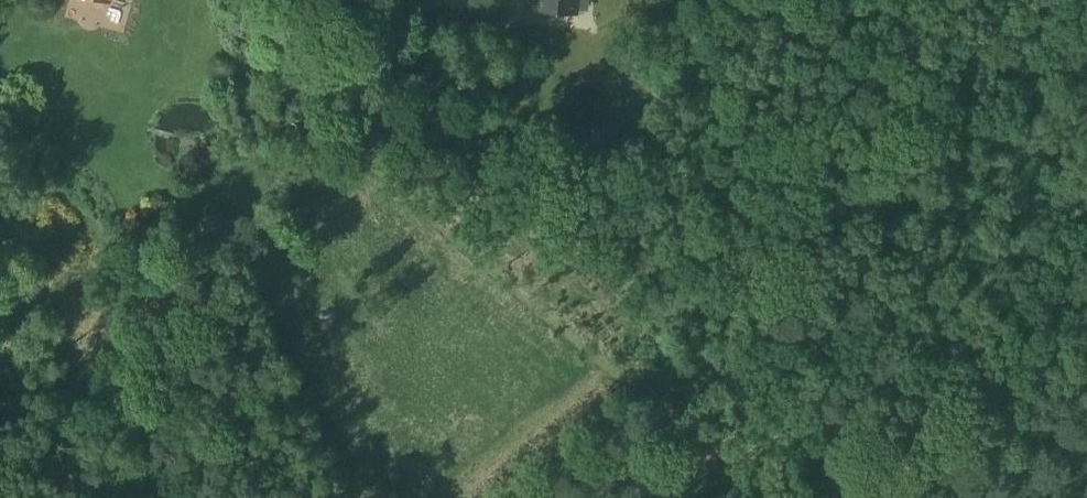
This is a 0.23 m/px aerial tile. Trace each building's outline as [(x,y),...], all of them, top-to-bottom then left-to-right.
[(533,9),(575,13),(575,10),(585,11),(586,0),(534,0),(533,7),(533,9)]
